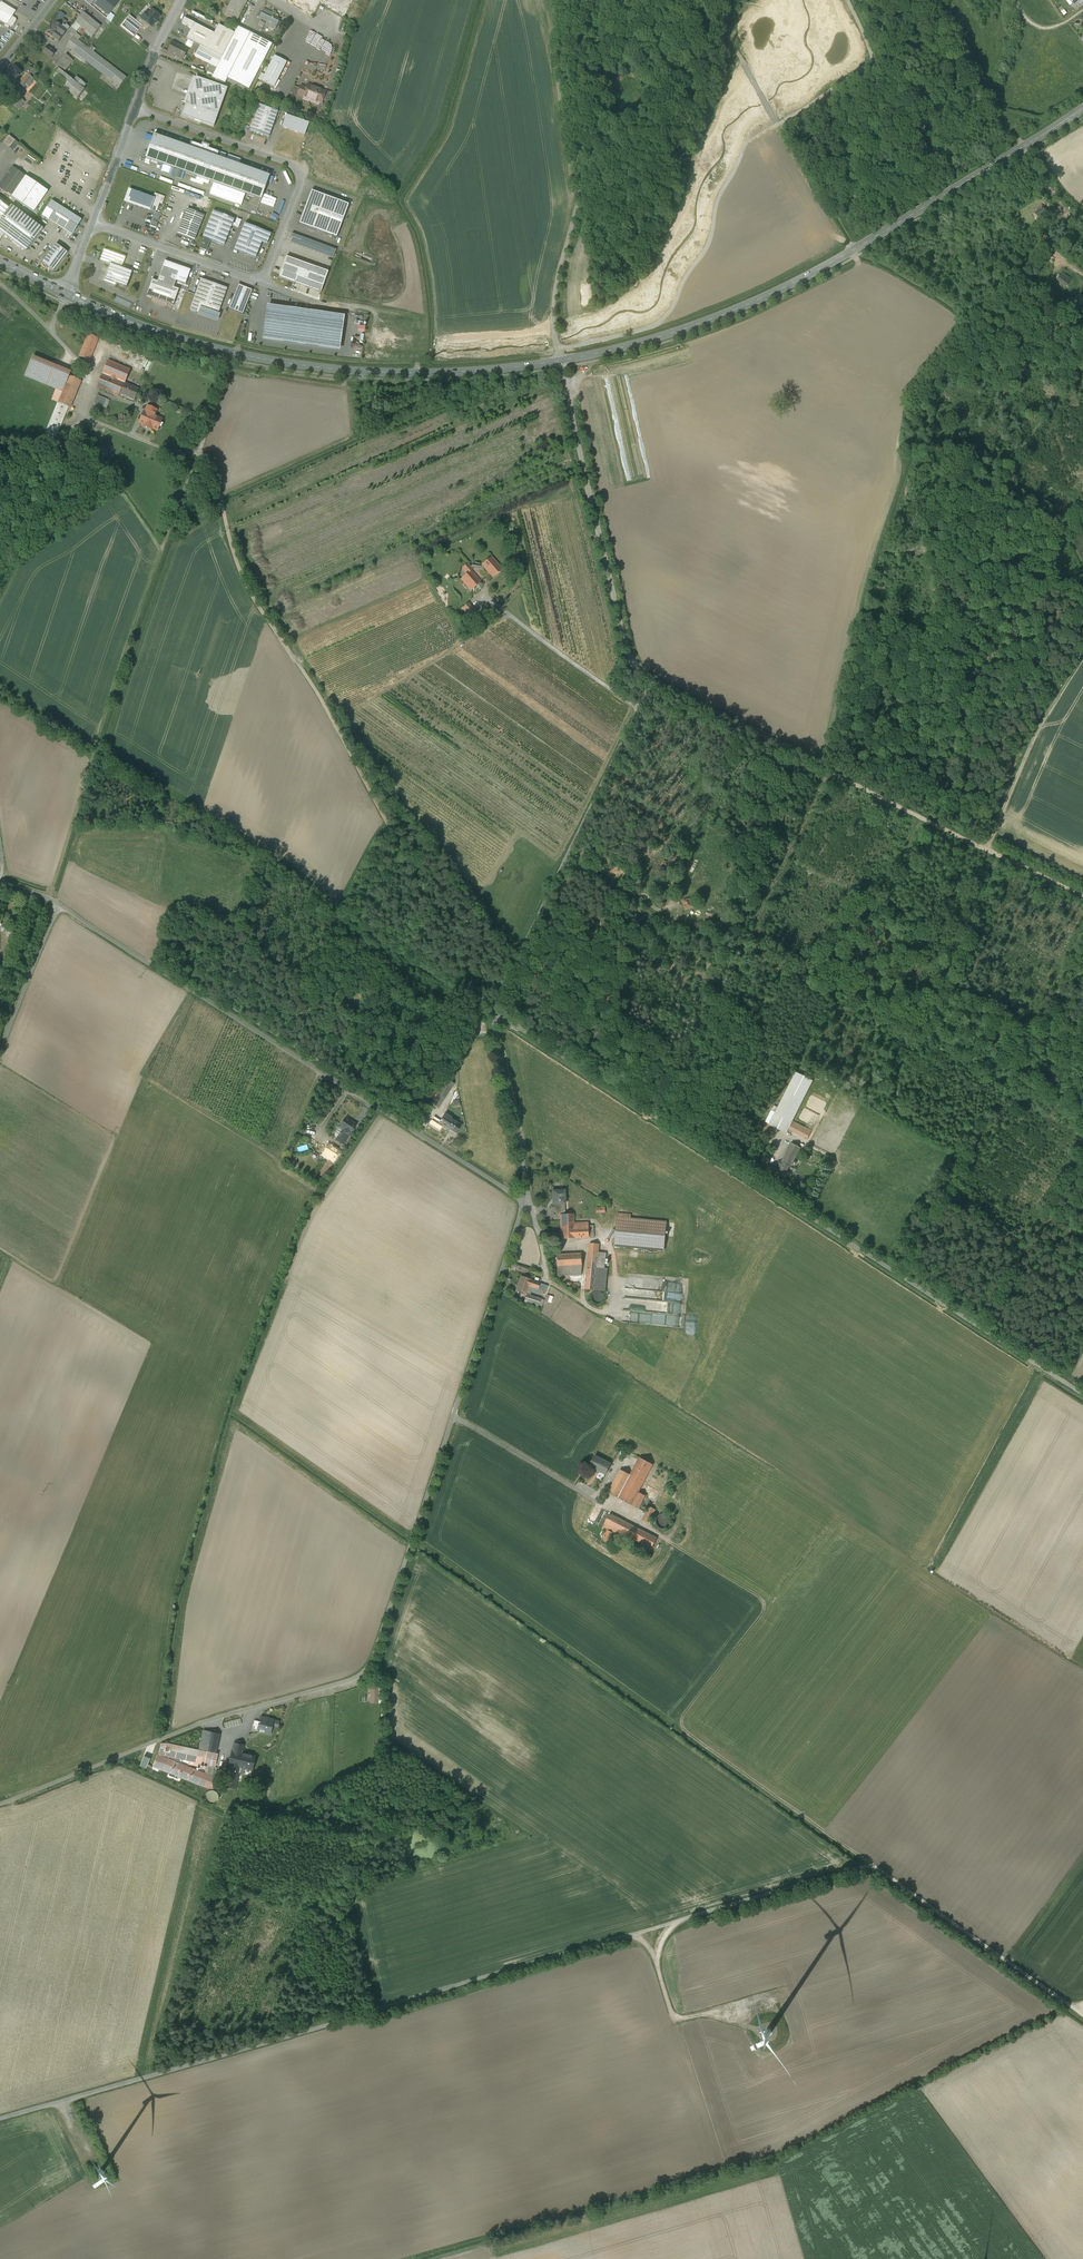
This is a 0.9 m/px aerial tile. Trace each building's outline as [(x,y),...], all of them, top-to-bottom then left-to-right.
[(95,1),(93,3),(109,15),(119,2),(117,0),(96,0),(95,1)] [(224,15),(237,21),(247,1),(245,0),(232,0),(224,15)] [(1,2),(0,4),(0,20),(11,27),(13,26),(16,21),(16,19),(12,17),(16,11),(1,2)] [(160,16),(152,10),(149,14),(147,12),(141,19),(150,25),(152,27),(155,23),(156,23),(157,21),(157,20),(160,16)] [(274,15),(264,10),(260,18),(268,22),(266,25),(275,29),(279,21),(273,18),(274,15)] [(100,27),(83,13),(76,22),(81,26),(93,36),(100,27)] [(67,22),(58,15),(53,22),(54,23),(55,22),(63,28),(64,26),(67,22)] [(138,23),(129,15),(121,26),(134,37),(142,27),(138,23)] [(195,24),(184,18),(182,24),(192,29),(187,38),(188,39),(194,42),(200,45),(206,49),(214,34),(195,24)] [(150,25),(141,19),(138,23),(142,27),(147,30),(150,25)] [(63,28),(55,22),(54,23),(51,27),(50,26),(45,32),(58,42),(67,32),(63,28)] [(81,26),(76,22),(70,29),(75,34),(81,26)] [(234,33),(218,25),(214,34),(206,49),(211,51),(222,57),(234,33)] [(222,57),(217,67),(213,74),(212,77),(211,78),(225,84),(227,79),(249,90),(272,44),(238,27),(234,33),(222,57)] [(79,40),(74,37),(67,46),(69,48),(76,54),(86,61),(119,87),(127,78),(90,49),(79,40)] [(191,49),(194,42),(188,39),(185,46),(191,49)] [(186,49),(173,42),(167,52),(180,58),(182,54),(183,55),(186,49)] [(200,45),(194,42),(191,49),(197,53),(200,45)] [(206,49),(200,45),(197,53),(195,57),(205,62),(206,61),(211,51),(206,49)] [(56,53),(48,46),(43,52),(51,59),(56,53)] [(222,57),(211,51),(206,61),(209,63),(217,67),(222,57)] [(86,61),(76,54),(74,56),(84,64),(86,61)] [(66,55),(56,67),(58,69),(64,73),(73,61),(66,55)] [(265,75),(262,81),(274,88),(286,62),(275,56),(265,75)] [(213,74),(217,67),(209,63),(205,71),(208,72),(213,74)] [(14,67),(4,78),(16,88),(19,84),(15,80),(21,73),(14,67)] [(36,72),(30,67),(25,73),(27,75),(31,78),(36,72)] [(64,73),(58,69),(51,77),(68,91),(77,99),(84,90),(83,89),(73,81),(64,73)] [(31,78),(27,75),(19,84),(28,92),(36,83),(31,78)] [(186,103),(196,77),(193,76),(184,102),(186,103)] [(86,85),(76,77),(73,81),(83,89),(86,85)] [(228,89),(196,77),(186,103),(187,103),(185,108),(183,112),(182,116),(195,120),(214,127),(217,117),(228,89)] [(325,92),(308,85),(306,89),(305,88),(302,96),(304,97),(319,103),(320,103),(325,92)] [(327,91),(326,92),(324,97),(326,98),(331,99),(333,94),(327,91)] [(319,103),(304,97),(303,99),(318,106),(319,103)] [(19,98),(13,105),(18,109),(20,107),(25,102),(19,98)] [(278,112),(259,105),(250,131),(269,138),(278,112)] [(287,115),(282,127),(305,135),(309,123),(287,115)] [(16,141),(9,135),(3,143),(9,148),(13,144),(16,141)] [(189,147),(154,135),(145,158),(261,200),(270,176),(189,147)] [(203,147),(191,142),(189,147),(217,158),(219,152),(207,148),(208,146),(203,145),(203,147)] [(0,185),(0,190),(12,198),(26,177),(12,167),(0,185)] [(48,192),(26,177),(12,198),(34,213),(48,192)] [(154,199),(129,190),(125,202),(150,211),(154,199)] [(311,191),(299,224),(337,238),(349,205),(311,191)] [(82,221),(51,201),(42,216),(72,235),(76,229),(77,230),(79,227),(78,226),(82,221)] [(5,235),(27,252),(44,230),(12,206),(9,209),(0,202),(0,232),(5,235)] [(1042,207),(1035,213),(1038,218),(1046,212),(1042,207)] [(204,216),(187,209),(178,234),(194,241),(204,216)] [(234,219),(213,211),(203,237),(204,238),(211,241),(224,246),(234,219)] [(266,232),(245,223),(234,250),(256,258),(262,243),(266,232)] [(271,234),(266,232),(262,243),(267,245),(271,234)] [(336,250),(292,234),(291,237),(292,238),(290,243),(333,259),(336,250)] [(204,238),(203,240),(199,249),(206,252),(211,241),(204,238)] [(56,245),(42,263),(54,272),(68,253),(56,245)] [(126,257),(104,250),(100,261),(111,264),(105,280),(126,288),(132,272),(122,268),(126,257)] [(328,272),(286,257),(279,278),(321,293),(328,272)] [(180,273),(163,267),(158,282),(152,280),(146,296),(173,306),(179,289),(174,287),(180,273)] [(1058,280),(1057,280),(1066,287),(1071,280),(1063,273),(1060,277),(1059,276),(1056,279),(1058,280)] [(212,283),(201,279),(189,311),(198,314),(201,307),(218,313),(227,288),(212,283)] [(229,309),(243,315),(253,290),(239,285),(234,297),(229,309)] [(345,316),(267,305),(262,341),(340,352),(345,316)] [(221,314),(201,307),(198,314),(198,315),(218,323),(221,314)] [(88,335),(79,357),(89,361),(98,339),(88,335)] [(33,356),(32,361),(69,376),(71,372),(58,366),(33,356)] [(130,370),(108,360),(97,388),(118,397),(119,395),(124,383),(125,383),(130,370)] [(62,391),(69,376),(32,361),(25,376),(56,389),(62,391)] [(62,392),(58,403),(68,407),(70,408),(81,381),(69,376),(62,392)] [(125,383),(124,383),(119,395),(134,401),(139,389),(125,383)] [(52,400),(58,403),(62,392),(56,389),(52,400)] [(105,398),(97,395),(94,404),(102,407),(105,398)] [(110,400),(105,398),(102,407),(106,409),(110,400)] [(68,407),(58,403),(45,433),(56,438),(68,407)] [(157,411),(148,407),(144,416),(143,415),(140,423),(157,430),(162,419),(155,416),(155,415),(157,411)] [(70,436),(69,436),(67,436),(66,436),(65,437),(64,437),(64,438),(63,439),(62,439),(62,440),(62,441),(61,442),(61,443),(61,444),(62,445),(62,446),(62,447),(63,448),(64,449),(65,450),(66,450),(67,451),(68,451),(69,451),(70,451),(71,451),(72,450),(73,450),(74,449),(75,448),(76,447),(76,446),(76,445),(76,444),(77,443),(76,442),(76,441),(76,440),(75,439),(75,438),(74,438),(73,437),(72,436),(70,436)] [(101,447),(97,449),(101,457),(105,455),(101,447)] [(503,566),(493,555),(482,564),(492,575),(503,566)] [(474,567),(469,562),(462,568),(466,573),(461,577),(472,589),(482,580),(472,569),(474,567)] [(467,601),(461,608),(470,616),(476,609),(467,601)] [(690,898),(682,900),(685,910),(694,907),(690,898)] [(815,1040),(808,1046),(812,1050),(817,1045),(816,1044),(817,1042),(815,1040)] [(815,1076),(795,1066),(769,1120),(808,1138),(814,1126),(795,1117),(815,1076)] [(431,1104),(438,1108),(454,1083),(447,1079),(444,1083),(442,1082),(441,1081),(436,1089),(431,1086),(425,1095),(433,1099),(433,1100),(431,1104)] [(452,1118),(445,1114),(439,1123),(456,1134),(461,1125),(451,1119),(452,1118)] [(356,1125),(346,1118),(341,1127),(344,1129),(351,1133),(356,1125)] [(351,1133),(344,1129),(337,1140),(344,1144),(351,1133)] [(802,1143),(792,1137),(778,1164),(788,1169),(802,1143)] [(341,1152),(330,1145),(323,1155),(334,1162),(341,1152)] [(288,1164),(293,1167),(296,1162),(290,1159),(288,1164)] [(770,1177),(775,1170),(768,1165),(763,1172),(770,1177)] [(556,1191),(552,1191),(553,1204),(557,1204),(557,1211),(555,1211),(556,1215),(560,1215),(565,1214),(565,1198),(565,1190),(556,1191)] [(565,1214),(560,1215),(561,1219),(561,1239),(594,1238),(594,1225),(589,1226),(589,1223),(579,1223),(579,1224),(574,1224),(574,1214),(565,1214)] [(631,1215),(618,1214),(615,1246),(629,1247),(663,1250),(666,1222),(630,1219),(631,1215)] [(599,1244),(590,1243),(585,1290),(597,1291),(599,1268),(604,1269),(606,1253),(598,1253),(599,1244)] [(582,1254),(556,1255),(557,1277),(581,1275),(582,1264),(582,1254)] [(531,1280),(521,1276),(516,1290),(526,1293),(528,1286),(531,1280)] [(531,1280),(528,1286),(532,1288),(538,1290),(540,1283),(531,1280)] [(601,1294),(599,1293),(597,1293),(595,1294),(593,1296),(593,1298),(593,1300),(593,1302),(594,1304),(596,1305),(598,1305),(600,1305),(602,1304),(604,1302),(604,1300),(604,1298),(604,1296),(602,1295),(601,1294)] [(527,1294),(527,1295),(524,1303),(538,1308),(539,1305),(541,1299),(530,1295),(527,1294)] [(626,1311),(681,1314),(682,1301),(627,1298),(626,1311)] [(602,1481),(610,1464),(595,1456),(590,1466),(600,1471),(596,1478),(602,1481)] [(621,1470),(608,1493),(641,1510),(648,1497),(638,1492),(653,1465),(640,1458),(631,1475),(621,1470)] [(656,1510),(650,1507),(643,1520),(650,1524),(653,1520),(651,1519),(656,1510)] [(656,1538),(610,1514),(602,1529),(606,1531),(602,1539),(610,1543),(615,1533),(649,1552),(656,1538)] [(665,1514),(662,1514),(660,1515),(658,1516),(656,1518),(655,1521),(656,1524),(657,1526),(659,1528),(661,1529),(664,1530),(666,1529),(669,1527),(670,1525),(671,1523),(671,1520),(670,1517),(668,1515),(665,1514)] [(377,1687),(371,1687),(371,1703),(381,1703),(381,1696),(378,1696),(377,1687)] [(265,1717),(261,1716),(259,1721),(258,1727),(259,1727),(266,1728),(265,1731),(270,1732),(270,1734),(272,1725),(278,1727),(279,1721),(274,1720),(273,1719),(273,1720),(265,1718),(265,1717)] [(220,1734),(204,1730),(200,1749),(207,1751),(216,1753),(220,1734)] [(232,1750),(242,1753),(244,1745),(234,1743),(232,1750)] [(169,1744),(161,1744),(159,1754),(189,1761),(188,1764),(198,1766),(199,1763),(204,1764),(205,1764),(208,1752),(207,1752),(169,1744)] [(242,1753),(232,1750),(229,1764),(240,1767),(239,1773),(243,1774),(244,1769),(243,1769),(244,1768),(252,1770),(255,1756),(242,1753)] [(204,1765),(209,1766),(209,1763),(215,1764),(214,1767),(215,1767),(218,1753),(216,1753),(207,1751),(207,1752),(208,1752),(205,1764),(204,1764),(204,1765)] [(207,1774),(158,1755),(153,1767),(213,1790),(216,1779),(218,1771),(214,1771),(213,1775),(207,1774)] [(150,1758),(144,1756),(140,1766),(147,1768),(150,1758)] [(240,1767),(229,1764),(226,1778),(234,1780),(237,1781),(238,1776),(239,1773),(240,1767)] [(232,1788),(234,1780),(226,1778),(224,1786),(232,1788)] [(217,1793),(216,1792),(214,1791),(212,1791),(210,1791),(208,1792),(206,1794),(205,1796),(205,1798),(206,1800),(207,1802),(209,1803),(211,1804),(213,1803),(215,1803),(217,1801),(218,1800),(218,1798),(218,1795),(217,1793)]
